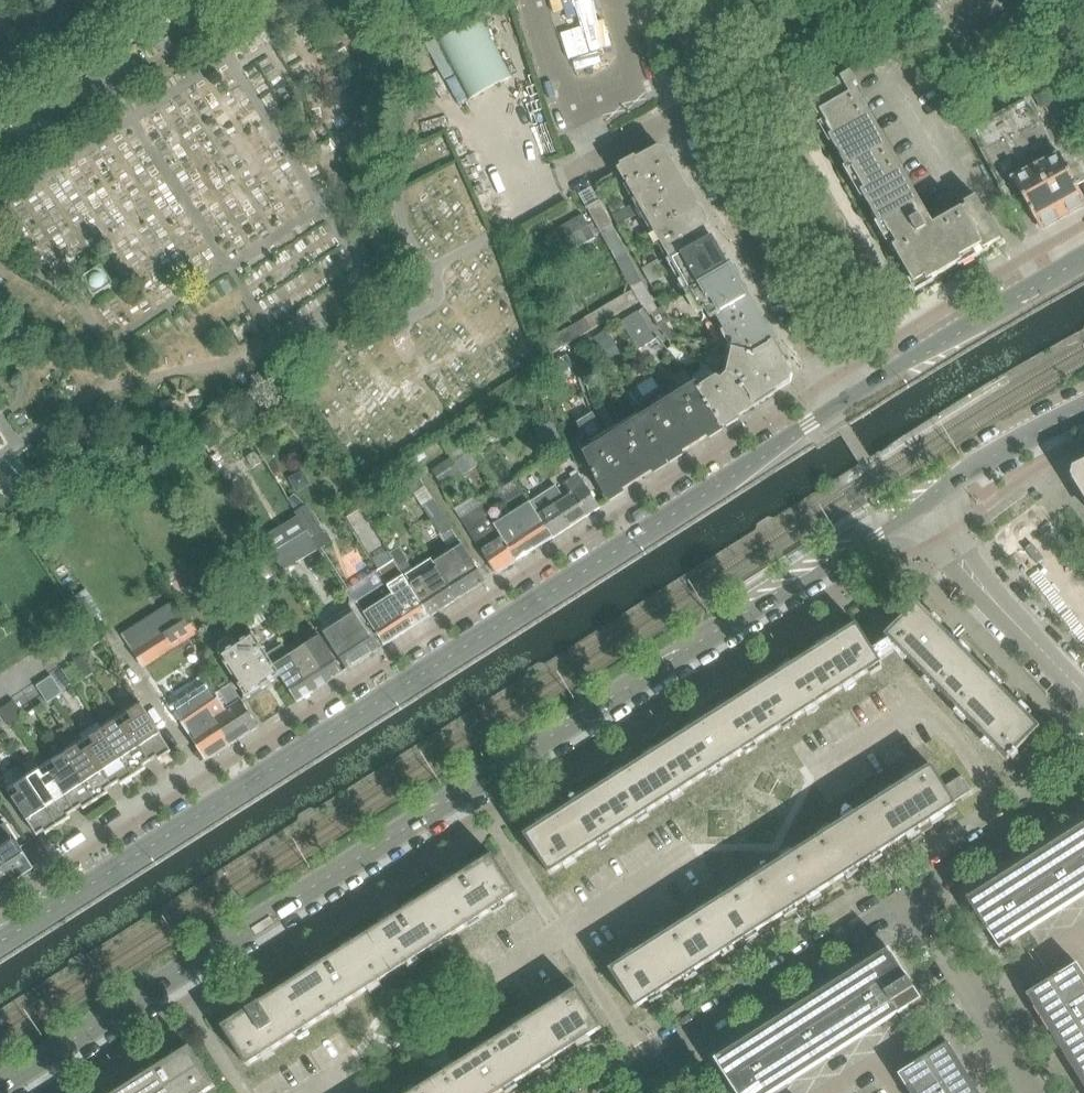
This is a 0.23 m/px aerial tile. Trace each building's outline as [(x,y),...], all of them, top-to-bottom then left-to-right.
[(480,18),(438,41),(469,100),(512,77),(480,18)] [(1046,70),(1018,85),(1026,101),(971,129),(1007,195),(1018,190),(1041,231),(1083,207),(1083,200),(1077,187),(1083,183),(1083,140),(1046,70)] [(810,97),(808,99),(812,107),(824,127),(836,148),(840,155),(844,162),(857,184),(867,203),(871,210),(875,217),(888,238),(893,248),(897,254),(910,277),(917,289),(938,277),(944,273),(952,269),(957,266),(971,257),(993,245),(997,242),(1001,240),(982,207),(981,205),(976,196),(963,203),(965,207),(959,210),(932,225),(929,220),(925,213),(858,94),(855,88),(858,87),(850,74),(840,80),(827,88),(810,97)] [(698,208),(665,152),(659,150),(619,172),(654,233),(698,208)] [(601,233),(613,226),(614,226),(592,188),(580,195),(601,233)] [(614,217),(627,209),(622,201),(609,209),(614,217)] [(614,217),(613,217),(618,226),(638,216),(632,205),(627,209),(614,217)] [(732,268),(698,208),(654,233),(688,292),(732,268)] [(596,238),(582,214),(558,228),(571,252),(596,238)] [(1029,230),(1021,217),(1013,222),(1020,235),(1029,230)] [(617,233),(613,226),(601,233),(605,240),(617,233)] [(621,240),(617,233),(605,240),(609,247),(621,240)] [(625,247),(621,240),(609,247),(613,254),(625,247)] [(628,254),(625,247),(613,254),(616,261),(628,254)] [(632,261),(628,254),(616,261),(620,268),(632,261)] [(636,269),(632,261),(620,268),(624,275),(636,269)] [(658,270),(663,268),(659,261),(643,269),(647,277),(658,270)] [(114,284),(102,266),(81,280),(94,298),(114,284)] [(777,346),(732,268),(688,292),(700,312),(701,315),(707,312),(712,320),(718,316),(729,333),(731,332),(734,338),(732,346),(709,340),(708,345),(730,351),(756,358),(777,346)] [(640,276),(636,269),(624,275),(628,282),(640,276)] [(663,278),(658,270),(647,277),(652,285),(663,278)] [(576,296),(564,275),(545,285),(556,307),(576,296)] [(644,283),(640,276),(628,282),(632,289),(644,283)] [(647,290),(644,283),(632,289),(633,291),(636,296),(647,290)] [(651,297),(647,290),(636,296),(640,303),(651,297)] [(640,303),(636,296),(633,291),(627,295),(634,306),(640,303)] [(634,306),(627,295),(620,299),(627,310),(634,306)] [(655,304),(651,297),(640,303),(642,305),(645,309),(655,304)] [(627,310),(620,299),(614,303),(621,314),(627,310)] [(621,314),(614,303),(608,306),(614,318),(621,314)] [(659,311),(655,304),(645,309),(650,316),(651,315),(659,311)] [(614,318),(608,306),(601,310),(608,321),(614,318)] [(608,321),(601,310),(595,314),(602,325),(608,321)] [(659,311),(651,315),(658,327),(666,323),(659,311)] [(656,339),(638,312),(621,323),(639,351),(656,340),(656,339)] [(602,325),(595,314),(589,318),(595,329),(602,325)] [(595,329),(589,318),(582,321),(589,333),(595,329)] [(589,333),(582,321),(576,325),(583,337),(589,333)] [(666,323),(658,327),(669,342),(674,338),(666,323)] [(583,337),(576,325),(570,329),(576,340),(583,337)] [(576,340),(570,329),(563,333),(570,344),(576,340)] [(570,344),(563,333),(557,336),(564,348),(570,344)] [(564,348),(557,336),(550,340),(557,352),(564,348)] [(621,353),(611,337),(600,343),(610,359),(621,353)] [(557,352),(550,340),(545,343),(551,356),(557,352)] [(791,376),(791,375),(792,375),(785,362),(785,361),(777,346),(756,358),(730,351),(725,374),(717,379),(714,379),(700,388),(723,427),(776,393),(775,393),(790,383),(789,382),(790,381),(791,376)] [(575,367),(568,356),(562,360),(568,372),(575,367)] [(722,365),(708,358),(706,363),(719,370),(722,365)] [(568,372),(562,360),(555,363),(560,376),(568,372)] [(723,427),(700,388),(697,384),(694,386),(684,371),(673,378),(682,393),(668,402),(663,394),(654,380),(633,394),(639,402),(632,406),(640,419),(667,463),(723,427)] [(668,391),(659,377),(654,380),(663,394),(668,391)] [(667,463),(640,419),(620,432),(605,409),(597,414),(611,436),(608,439),(593,416),(579,424),(584,438),(577,442),(587,463),(598,484),(608,500),(667,463)] [(587,463),(577,442),(568,447),(578,468),(587,463)] [(480,465),(466,444),(449,455),(451,458),(461,474),(463,477),(480,465)] [(461,474),(451,458),(432,471),(442,486),(461,474)] [(1076,471),(1075,477),(1076,479),(1075,480),(1083,494),(1083,467),(1076,471)] [(578,474),(577,475),(574,470),(569,474),(572,478),(563,484),(571,496),(585,518),(600,508),(578,474)] [(407,499),(425,488),(425,487),(420,480),(402,491),(407,499)] [(585,518),(571,496),(564,500),(557,488),(530,505),(553,539),(585,518)] [(486,582),(463,546),(433,501),(422,508),(441,537),(448,549),(446,551),(451,559),(438,568),(458,599),(486,582)] [(324,531),(318,522),(307,505),(295,513),(308,532),(318,551),(333,542),(326,530),(324,531)] [(553,539),(530,505),(513,516),(535,550),(553,539)] [(535,550),(513,516),(508,519),(499,506),(488,513),(487,514),(489,516),(496,527),(517,562),(535,550)] [(517,562),(496,527),(488,532),(483,525),(470,534),(496,575),(517,562)] [(284,571),(318,551),(308,532),(273,554),(284,571)] [(409,561),(400,548),(391,554),(399,567),(409,561)] [(458,599),(438,568),(432,559),(414,571),(413,570),(404,576),(429,618),(458,599)] [(429,618),(404,576),(394,561),(346,592),(351,600),(357,603),(358,602),(385,646),(429,618)] [(276,579),(266,564),(258,569),(268,584),(276,579)] [(250,595),(236,605),(246,620),(254,615),(260,611),(261,611),(260,609),(253,599),(250,595)] [(265,606),(259,596),(253,599),(260,609),(265,606)] [(978,665),(949,635),(918,604),(902,621),(887,638),(897,649),(945,698),(978,665)] [(379,650),(352,609),(321,630),(347,670),(379,650)] [(144,669),(199,634),(188,616),(133,651),(144,669)] [(897,649),(887,638),(902,621),(898,616),(865,637),(880,660),(897,649)] [(830,697),(880,665),(882,664),(880,660),(865,637),(857,625),(805,658),(830,697)] [(101,642),(95,634),(89,626),(82,631),(93,647),(101,642)] [(344,673),(322,638),(311,644),(314,647),(308,650),(328,683),(344,673)] [(281,677),(273,664),(257,639),(236,652),(230,642),(225,641),(220,644),(219,648),(222,654),(219,656),(222,660),(248,699),(266,687),(265,687),(281,677)] [(328,683),(308,650),(306,647),(290,658),(291,661),(312,693),(328,683)] [(94,674),(82,657),(74,662),(86,679),(94,674)] [(769,736),(817,705),(830,697),(805,658),(744,697),(769,736)] [(312,693),(291,661),(284,665),(280,660),(273,664),(281,677),(298,703),(312,693)] [(221,705),(210,689),(200,696),(190,680),(192,679),(183,665),(160,680),(164,686),(158,690),(162,697),(164,696),(193,741),(207,732),(204,727),(210,722),(205,715),(221,705)] [(1040,728),(1009,697),(978,665),(945,698),(1007,761),(1010,758),(1013,761),(1019,755),(1016,752),(1040,728)] [(63,693),(52,676),(37,686),(48,703),(63,693)] [(259,727),(242,701),(230,684),(218,692),(228,706),(229,714),(227,715),(217,722),(232,745),(259,727)] [(695,783),(744,752),(769,736),(744,697),(671,743),(695,783)] [(14,701),(0,711),(0,712),(11,728),(26,718),(14,701)] [(172,752),(139,702),(120,714),(149,760),(156,756),(159,761),(172,752)] [(232,745),(217,722),(227,715),(221,705),(205,715),(210,722),(204,727),(207,732),(193,741),(206,762),(232,745)] [(149,760),(120,714),(101,727),(134,778),(146,769),(143,764),(149,760)] [(134,778),(101,727),(82,739),(112,785),(118,781),(121,786),(134,778)] [(112,785),(82,739),(63,751),(96,802),(109,794),(105,789),(112,785)] [(623,829),(671,798),(695,783),(671,743),(598,790),(623,829)] [(96,802),(63,751),(44,764),(74,809),(80,805),(84,810),(96,802)] [(74,809),(44,764),(25,776),(59,827),(71,818),(68,813),(74,809)] [(954,802),(945,787),(932,766),(869,806),(894,845),(956,806),(954,802)] [(59,827),(25,776),(6,789),(36,834),(43,830),(46,835),(59,827)] [(971,792),(962,777),(945,787),(954,802),(971,792)] [(550,875),(598,844),(623,829),(598,790),(525,836),(550,875)] [(894,845),(869,806),(808,845),(832,884),(894,845)] [(6,825),(0,829),(0,859),(14,881),(34,869),(6,825)] [(1083,896),(1083,833),(971,905),(1000,950),(1083,896)] [(832,884),(808,845),(746,884),(770,924),(832,884)] [(518,895),(493,856),(431,895),(456,935),(518,895)] [(0,859),(0,890),(14,881),(0,859)] [(770,924),(746,884),(684,924),(708,963),(770,924)] [(456,935),(431,895),(369,935),(393,974),(456,935)] [(708,963),(684,924),(610,970),(635,1010),(708,963)] [(320,1021),(368,990),(393,974),(369,935),(296,981),(320,1021)] [(898,1014),(899,1015),(910,1033),(919,1027),(908,1010),(922,1001),(893,955),(719,1065),(736,1092),(774,1092),(898,1014)] [(1077,964),(1027,995),(1083,1087),(1083,975),(1077,964)] [(247,1067),(320,1021),(296,981),(223,1028),(234,1047),(230,1049),(233,1054),(237,1051),(247,1067)] [(603,1029),(578,990),(504,1036),(529,1075),(603,1029)] [(504,1036),(431,1082),(438,1092),(501,1092),(529,1075),(504,1036)] [(949,1044),(899,1075),(910,1092),(979,1092),(949,1044)] [(216,1087),(191,1048),(165,1064),(162,1060),(155,1064),(154,1064),(150,1066),(153,1072),(128,1088),(132,1092),(206,1092),(216,1087)] [(431,1082),(415,1092),(438,1092),(431,1082)]
